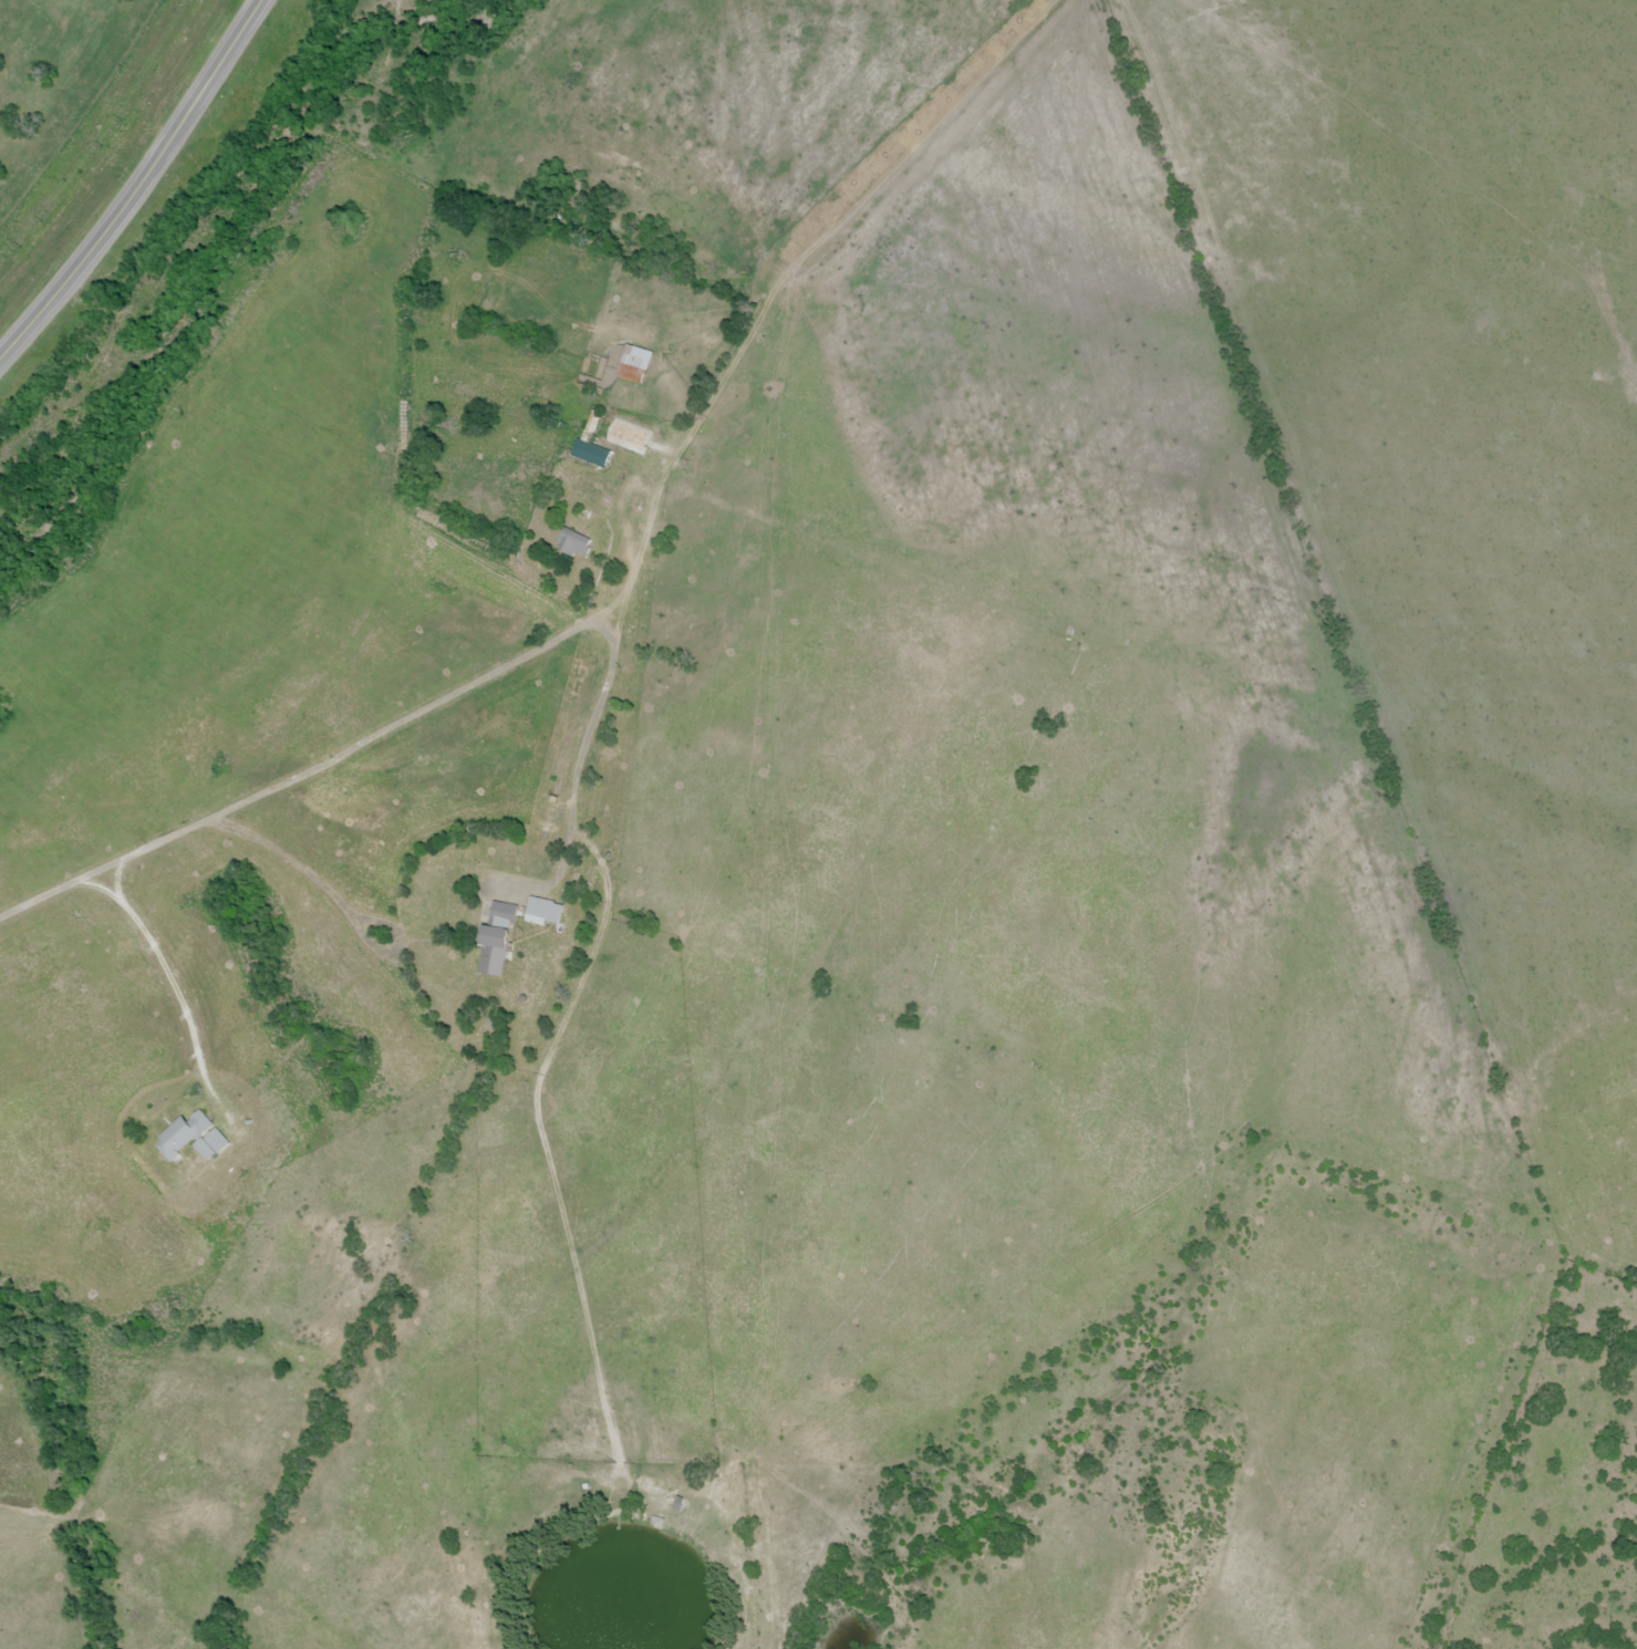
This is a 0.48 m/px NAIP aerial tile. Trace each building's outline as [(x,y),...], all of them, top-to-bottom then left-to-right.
[(645,385),(652,352),(623,346),(616,380),(645,385)] [(643,457),(651,434),(615,420),(607,443),(643,457)] [(606,470),(612,452),(578,441),(572,459),(606,470)] [(554,550),(572,559),(575,552),(586,558),(593,542),(564,529),(554,550)] [(525,915),(557,926),(563,908),(531,897),(525,915)] [(517,908),(493,903),(490,923),(513,927),(517,908)] [(479,977),(505,978),(507,930),(481,929),(479,977)] [(208,1164),(229,1144),(199,1111),(186,1123),(182,1118),(153,1145),(169,1163),(190,1144),(208,1164)]
